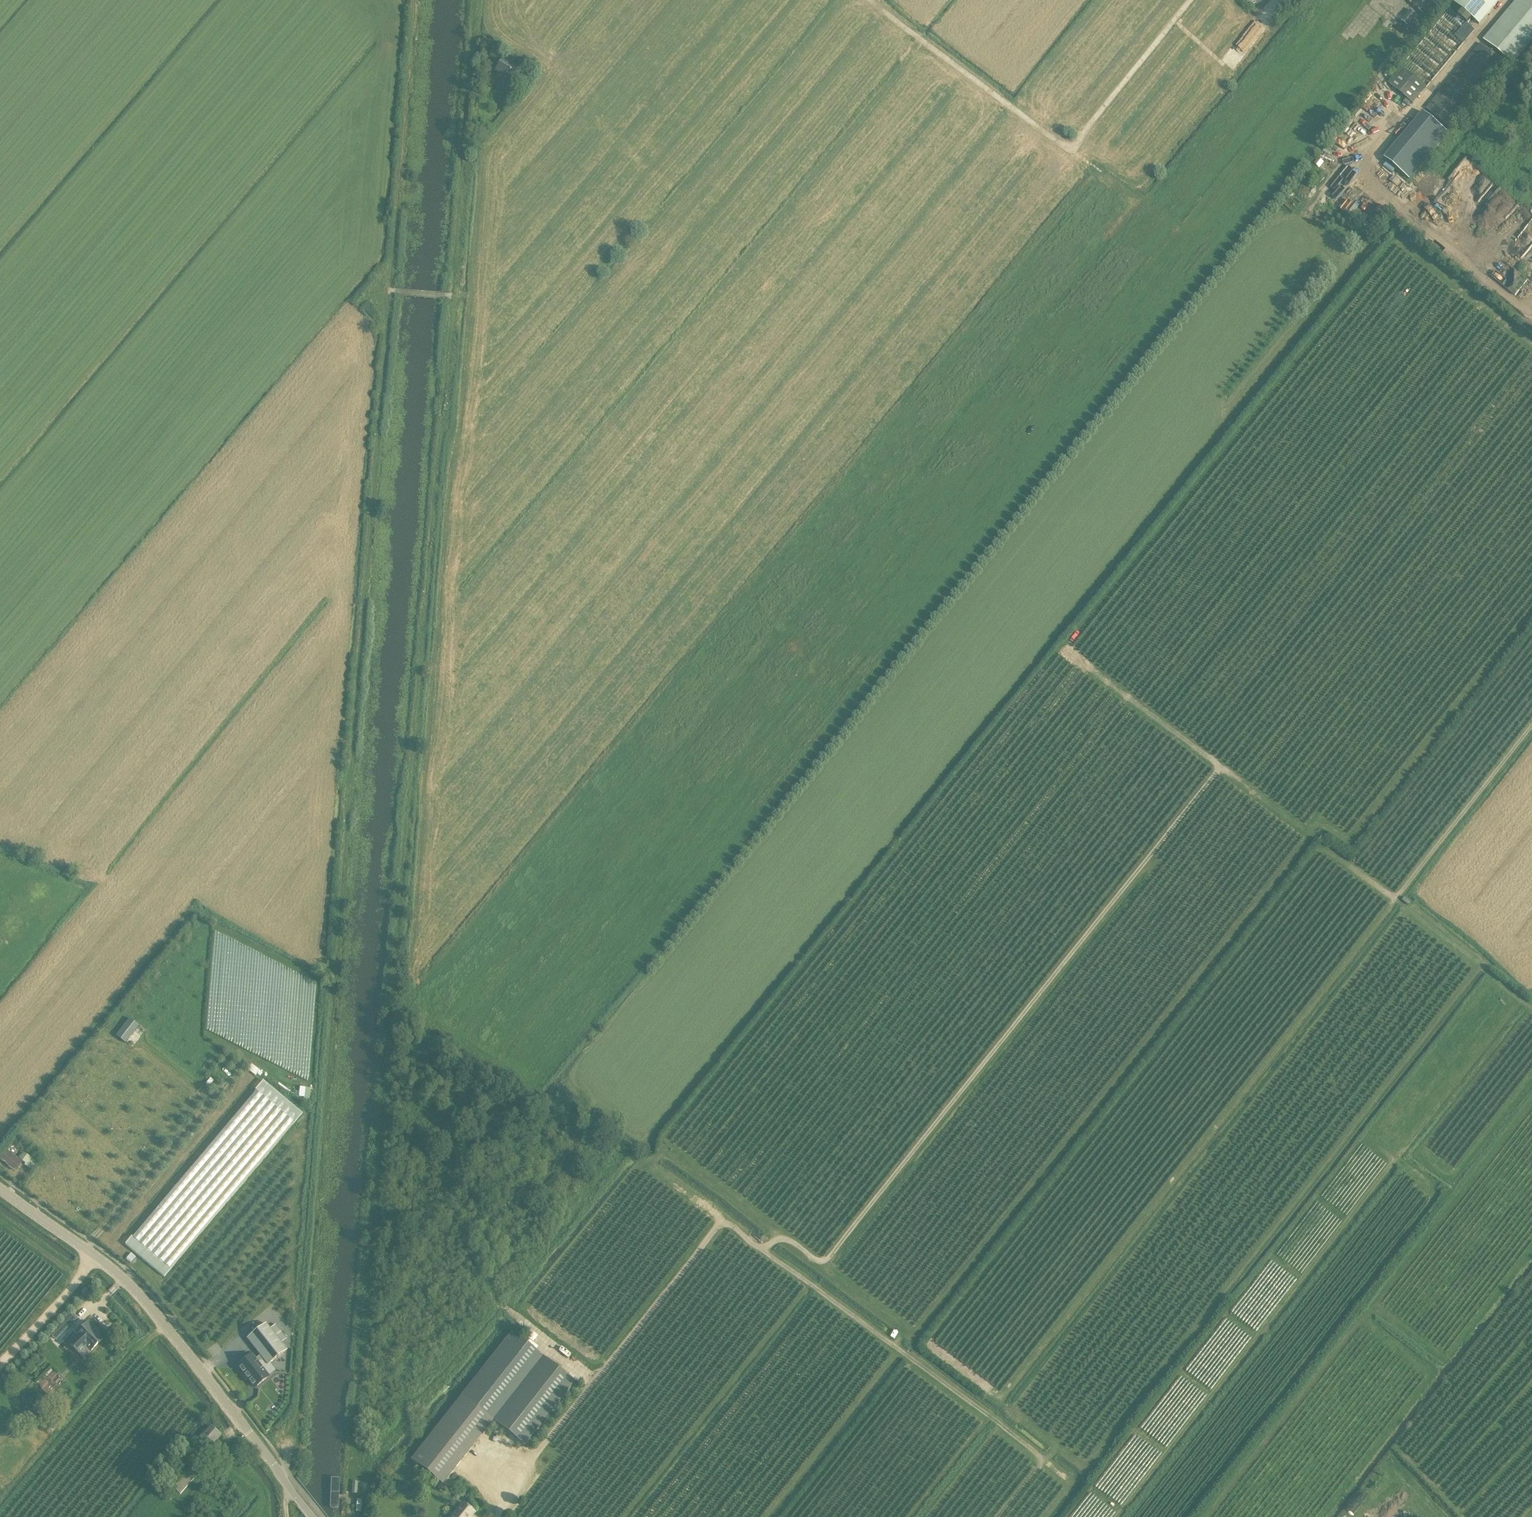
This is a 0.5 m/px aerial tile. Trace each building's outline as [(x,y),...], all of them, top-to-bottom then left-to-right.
[(1433,0),(1407,0),(1423,12),(1433,0)] [(1499,0),(1452,0),(1451,1),(1479,24),(1499,0)] [(1512,64),(1531,40),(1531,2),(1529,0),(1516,0),(1483,40),(1512,64)] [(1410,9),(1401,21),(1411,28),(1419,16),(1410,9)] [(1450,10),(1402,67),(1388,83),(1413,104),(1475,31),(1467,24),(1471,20),(1463,13),(1459,17),(1450,10)] [(1481,44),(1437,96),(1427,109),(1452,130),(1506,64),(1481,44)] [(495,71),(514,83),(521,71),(503,59),(495,71)] [(1385,158),(1411,178),(1449,130),(1422,110),(1385,158)] [(130,1016),(116,1035),(127,1043),(141,1024),(130,1016)] [(247,1069),(255,1075),(259,1070),(251,1064),(247,1069)] [(21,1162),(7,1151),(0,1159),(14,1171),(21,1162)] [(24,1165),(31,1170),(38,1161),(31,1156),(30,1158),(24,1153),(20,1158),(26,1163),(24,1165)] [(130,1263),(136,1257),(131,1253),(126,1259),(130,1263)] [(81,1355),(88,1348),(91,1351),(103,1338),(88,1323),(76,1336),(69,1343),(81,1355)] [(267,1324),(248,1339),(261,1355),(264,1359),(268,1365),(288,1350),(282,1343),(286,1339),(275,1325),(271,1328),(267,1324)] [(517,1335),(466,1397),(415,1460),(447,1485),(497,1423),(528,1448),(579,1385),(517,1335)] [(259,1363),(264,1359),(261,1355),(256,1359),(253,1355),(239,1366),(255,1388),(269,1377),(259,1363)] [(50,1379),(58,1374),(54,1368),(46,1373),(50,1379)] [(209,1450),(221,1436),(210,1427),(198,1441),(193,1447),(203,1456),(208,1449),(209,1450)] [(180,1494),(203,1468),(191,1457),(167,1483),(180,1494)] [(369,1491),(369,1481),(353,1481),(353,1490),(369,1491)] [(456,1516),(474,1516),(477,1514),(466,1505),(456,1516)]
